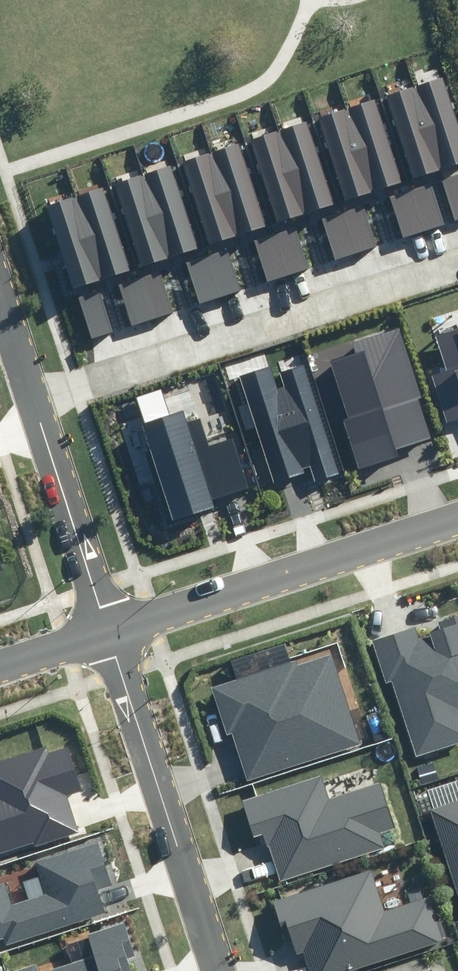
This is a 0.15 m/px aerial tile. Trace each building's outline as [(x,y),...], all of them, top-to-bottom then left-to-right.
[(416,80),(442,164),(457,159),(457,113),(445,71),(416,80)] [(416,80),(387,89),(414,173),(442,164),(416,80)] [(376,95),(348,104),(374,188),(403,179),(376,95)] [(348,104),(319,113),(345,197),(374,188),(348,104)] [(311,118),(282,127),(308,211),(337,202),(311,118)] [(282,127),(253,136),(279,219),(308,211),(282,127)] [(242,140),(213,149),(239,232),(268,223),(242,140)] [(213,149),(184,158),(210,241),(239,232),(213,149)] [(175,163),(146,172),(172,256),(201,247),(175,163)] [(146,172),(117,181),(143,265),(172,256),(146,172)] [(457,215),(457,173),(444,178),(457,215)] [(413,185),(426,226),(447,219),(433,178),(413,185)] [(108,185),(79,194),(105,277),(134,269),(108,185)] [(392,192),(406,233),(426,226),(413,185),(392,192)] [(79,194),(50,203),(76,286),(105,277),(79,194)] [(345,208),(358,249),(379,242),(365,201),(345,208)] [(324,215),(338,256),(358,249),(345,208),(324,215)] [(276,230),(289,271),(310,265),(296,224),(276,230)] [(255,237),(269,278),(289,271),(276,230),(255,237)] [(208,251),(222,292),(243,285),(229,244),(208,251)] [(188,258),(202,299),(222,292),(208,251),(188,258)] [(141,274),(155,315),(175,308),(161,267),(141,274)] [(121,280),(134,321),(155,315),(141,274),(121,280)] [(79,288),(94,334),(114,327),(99,282),(79,288)] [(433,334),(444,366),(431,370),(446,418),(457,415),(457,326),(433,334)] [(435,436),(400,328),(353,343),(355,350),(327,359),(347,418),(343,419),(360,468),(398,456),(396,449),(435,436)] [(271,364),(240,374),(274,483),(310,471),(315,488),(343,480),(307,361),(282,369),(287,385),(279,388),(271,364)] [(182,412),(144,423),(172,520),(215,508),(212,498),(249,487),(233,434),(208,442),(201,417),(185,422),(182,412)] [(373,641),(386,682),(394,680),(417,755),(457,742),(457,617),(437,623),(440,631),(430,634),(435,652),(420,639),(417,628),(373,641)] [(295,661),(211,687),(226,737),(232,735),(247,781),(362,745),(333,654),(297,665),(295,661)] [(74,830),(63,796),(80,790),(66,748),(49,753),(47,745),(0,760),(0,854),(74,830)] [(435,762),(417,766),(421,783),(440,779),(435,762)] [(320,773),(239,800),(252,838),(263,835),(279,880),(381,846),(376,831),(392,826),(378,781),(329,798),(320,773)] [(430,810),(457,894),(457,801),(430,810)] [(385,841),(386,842),(388,843),(389,843),(390,842),(392,841),(392,840),(392,838),(392,837),(391,835),(390,834),(389,834),(387,834),(386,835),(385,835),(384,836),(384,838),(384,839),(384,840),(385,841)] [(7,881),(0,884),(0,939),(3,938),(6,946),(106,914),(99,891),(113,886),(100,844),(36,864),(45,894),(14,903),(7,881)] [(271,902),(280,931),(286,929),(295,955),(304,952),(310,970),(337,970),(439,939),(427,899),(383,913),(370,871),(271,902)] [(126,960),(134,957),(124,924),(87,935),(93,956),(47,970),(129,970),(126,960)]
